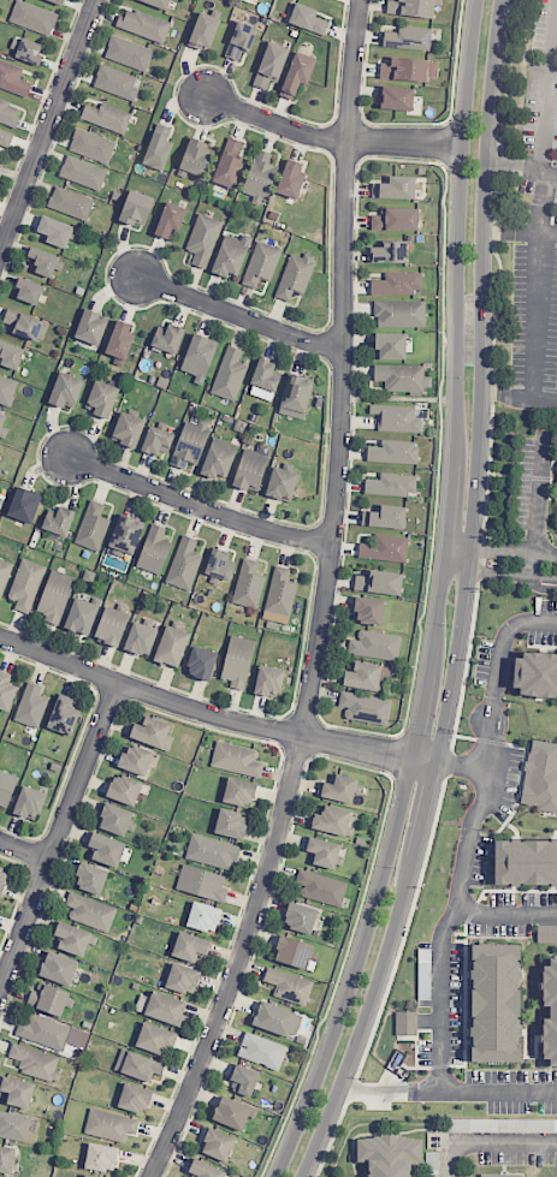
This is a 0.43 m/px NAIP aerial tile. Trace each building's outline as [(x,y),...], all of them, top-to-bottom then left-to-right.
[(58,15),(20,0),(16,0),(8,20),(50,36),(58,15)] [(167,10),(170,0),(136,0),(167,10)] [(386,12),(433,19),(435,5),(441,6),(442,0),(388,0),(386,12)] [(318,10),(296,2),(288,23),(323,35),(329,22),(315,17),(318,10)] [(117,27),(163,44),(171,23),(125,6),(117,27)] [(220,18),(199,11),(189,45),(210,51),(220,18)] [(244,63),(257,28),(237,21),(224,56),(244,63)] [(398,32),(384,31),(383,48),(430,50),(431,28),(398,26),(398,32)] [(104,58),(146,71),(154,49),(111,36),(104,58)] [(39,67),(44,56),(39,54),(43,45),(22,37),(14,57),(39,67)] [(267,89),(270,80),(277,83),(289,49),(268,41),(253,85),(267,89)] [(294,100),(298,87),(306,89),(315,58),(293,51),(281,96),(294,100)] [(380,63),(380,79),(427,81),(427,75),(436,75),(437,60),(391,58),(390,63),(380,63)] [(27,98),(33,84),(19,78),(23,68),(0,59),(0,88),(27,98)] [(136,78),(101,64),(93,86),(133,101),(138,88),(133,86),(136,78)] [(413,110),(414,88),(382,87),(381,110),(413,110)] [(21,104),(0,98),(0,120),(15,125),(21,104)] [(131,112),(101,104),(100,108),(84,104),(80,121),(126,132),(131,112)] [(142,163),(163,171),(174,142),(167,140),(171,128),(157,123),(142,163)] [(13,133),(0,128),(0,145),(8,148),(13,133)] [(69,152),(109,163),(116,140),(75,129),(69,152)] [(233,189),(245,157),(239,155),(244,143),(228,137),(212,181),(233,189)] [(214,148),(190,139),(179,168),(204,177),(214,148)] [(242,192),(253,196),(251,202),(263,207),(278,167),(267,163),(271,154),(257,149),(242,192)] [(107,167),(65,156),(59,178),(101,190),(107,167)] [(296,199),(304,176),(299,174),(303,164),(288,159),(276,192),(296,199)] [(414,199),(415,176),(389,176),(389,183),(372,182),(372,198),(414,199)] [(94,200),(56,185),(47,206),(85,221),(94,200)] [(143,228),(155,199),(130,189),(118,219),(143,228)] [(168,239),(172,230),(177,232),(186,209),(167,201),(154,234),(168,239)] [(371,215),(371,229),(417,230),(418,209),(385,208),(385,215),(371,215)] [(194,253),(191,264),(205,269),(222,222),(198,213),(185,250),(194,253)] [(77,228),(42,215),(36,231),(48,236),(45,242),(65,249),(69,239),(72,240),(77,228)] [(250,236),(242,234),(241,239),(222,235),(213,273),(240,279),(250,236)] [(406,240),(382,241),(382,247),(371,247),(372,263),(406,262),(406,240)] [(242,284),(256,289),(260,278),(270,282),(281,249),(257,241),(242,284)] [(37,260),(33,272),(51,278),(54,269),(61,271),(65,259),(30,248),(27,257),(37,260)] [(289,301),(293,291),(303,295),(316,256),(304,252),(302,257),(290,253),(275,297),(289,301)] [(422,272),(385,273),(385,280),(370,280),(371,294),(422,293),(422,272)] [(16,299),(37,305),(43,286),(19,277),(15,287),(19,289),(16,299)] [(375,301),(375,326),(425,326),(425,300),(375,301)] [(2,322),(11,325),(9,331),(41,343),(49,323),(7,308),(2,322)] [(74,338),(99,346),(109,317),(84,309),(74,338)] [(125,360),(133,338),(127,336),(132,325),(118,319),(105,352),(125,360)] [(155,332),(150,347),(176,354),(184,329),(167,324),(164,335),(155,332)] [(180,370),(196,375),(193,382),(202,385),(218,342),(194,333),(180,370)] [(405,359),(405,333),(375,334),(375,360),(405,359)] [(0,361),(0,365),(17,371),(25,349),(0,340),(0,351),(3,352),(0,361)] [(210,392),(235,402),(248,365),(239,362),(243,351),(227,345),(210,392)] [(272,401),(282,369),(258,361),(248,394),(272,401)] [(424,366),(374,365),(373,381),(386,381),(385,390),(431,391),(431,376),(423,376),(424,366)] [(48,401),(73,411),(84,380),(59,371),(48,401)] [(303,420),(314,380),(289,374),(278,413),(303,420)] [(18,381),(0,375),(0,403),(9,407),(18,381)] [(95,409),(93,413),(108,420),(120,389),(96,379),(85,405),(95,409)] [(421,432),(421,418),(414,418),(415,406),(369,405),(369,414),(378,415),(378,431),(421,432)] [(135,449),(146,420),(121,411),(111,440),(135,449)] [(196,465),(212,423),(200,419),(197,425),(185,421),(170,464),(184,469),(187,461),(196,465)] [(174,433),(149,425),(141,451),(157,456),(159,451),(168,454),(174,433)] [(238,445),(213,437),(200,473),(225,481),(238,445)] [(416,463),(417,441),(382,440),(381,447),(367,446),(367,462),(416,463)] [(268,455),(242,449),(234,486),(259,492),(268,455)] [(299,474),(274,466),(265,494),(290,502),(299,474)] [(416,496),(417,475),(380,473),(380,479),(365,479),(364,494),(416,496)] [(40,495),(15,489),(8,516),(33,523),(40,495)] [(100,517),(105,504),(89,499),(74,544),(99,552),(109,520),(100,517)] [(45,515),(41,533),(68,538),(74,510),(57,507),(55,517),(45,515)] [(362,507),(362,527),(405,528),(405,508),(362,507)] [(108,553),(123,557),(124,553),(135,556),(143,521),(118,515),(108,553)] [(166,529),(152,524),(136,567),(160,576),(172,544),(162,540),(166,529)] [(409,537),(375,534),(373,544),(359,543),(358,557),(406,563),(409,537)] [(194,552),(197,540),(180,535),(166,583),(191,590),(201,554),(194,552)] [(227,560),(229,553),(212,548),(205,573),(230,581),(235,562),(227,560)] [(14,608),(28,614),(46,567),(22,558),(7,598),(17,602),(14,608)] [(255,574),(259,562),(244,558),(231,602),(256,609),(265,577),(255,574)] [(14,564),(0,559),(0,600),(14,564)] [(297,583),(287,582),(290,569),(274,565),(263,619),(289,624),(297,583)] [(47,616),(45,621),(58,626),(76,578),(52,569),(36,612),(47,616)] [(354,591),(401,595),(403,573),(369,570),(369,576),(355,575),(354,591)] [(383,626),(385,600),(355,597),(353,623),(383,626)] [(91,635),(98,604),(73,598),(65,629),(91,635)] [(128,613),(103,607),(95,641),(120,647),(128,613)] [(158,630),(134,621),(123,649),(148,658),(158,630)] [(190,634),(166,625),(153,660),(177,669),(190,634)] [(401,636),(359,629),(357,640),(349,639),(347,653),(397,661),(401,636)] [(229,687),(244,691),(255,641),(230,635),(220,679),(231,681),(229,687)] [(218,652),(194,645),(185,674),(209,681),(218,652)] [(515,653),(512,694),(556,697),(556,655),(515,653)] [(342,685),(377,691),(379,682),(391,684),(394,668),(355,661),(353,672),(345,670),(342,685)] [(284,669),(259,664),(254,693),(279,699),(284,669)] [(9,684),(11,674),(0,671),(0,709),(10,712),(17,686),(9,684)] [(13,720),(38,729),(49,699),(39,695),(41,688),(27,683),(13,720)] [(338,706),(346,708),(344,718),(386,726),(391,700),(341,691),(338,706)] [(47,727),(71,736),(81,710),(71,706),(73,699),(59,694),(47,727)] [(171,725),(146,715),(142,726),(134,723),(129,737),(169,752),(174,737),(168,735),(171,725)] [(530,739),(520,806),(556,812),(556,744),(530,739)] [(211,766),(261,777),(264,763),(256,761),(258,750),(217,740),(211,766)] [(118,766),(144,777),(154,753),(127,743),(118,766)] [(7,810),(19,777),(0,770),(0,807),(7,810)] [(142,783),(114,773),(106,797),(134,807),(142,783)] [(323,782),(320,796),(352,804),(358,779),(335,774),(333,784),(323,782)] [(257,784),(229,776),(222,800),(250,808),(257,784)] [(46,793),(22,785),(13,814),(37,821),(46,793)] [(124,837),(133,812),(105,802),(96,827),(124,837)] [(322,815),(314,813),(311,828),(344,837),(351,811),(325,805),(322,815)] [(249,816),(220,808),(214,833),(242,841),(249,816)] [(87,846),(95,849),(92,859),(117,868),(126,843),(93,832),(87,846)] [(241,847),(192,833),(185,858),(228,870),(231,862),(237,863),(241,847)] [(313,863),(338,869),(344,845),(310,836),(306,851),(315,853),(313,863)] [(494,841),(495,886),(556,884),(556,840),(494,841)] [(102,895),(108,869),(81,863),(74,888),(102,895)] [(224,903),(228,889),(222,887),(226,876),(182,864),(175,889),(224,903)] [(0,868),(0,893),(3,894),(9,870),(0,868)] [(295,883),(303,885),(300,896),(340,908),(348,883),(299,869),(295,883)] [(117,910),(70,890),(64,905),(72,908),(68,917),(107,933),(117,910)] [(186,925),(214,934),(222,910),(194,901),(186,925)] [(318,910),(290,902),(283,926),(311,934),(318,910)] [(85,959),(94,935),(59,921),(54,935),(60,938),(57,948),(85,959)] [(537,925),(537,943),(556,943),(556,925),(537,925)] [(211,941),(180,931),(171,955),(195,963),(198,953),(206,956),(211,941)] [(274,960),(313,972),(316,960),(310,959),(314,945),(281,935),(274,960)] [(519,1062),(520,945),(472,945),(471,1062),(519,1062)] [(39,975),(70,986),(78,961),(48,951),(39,975)] [(543,958),(543,1007),(549,1007),(549,1018),(542,1018),(542,1064),(556,1064),(556,958),(543,958)] [(193,996),(201,972),(172,963),(165,987),(193,996)] [(314,982),(268,967),(263,981),(277,985),(273,996),(305,1007),(314,982)] [(37,991),(32,989),(26,1004),(61,1017),(70,993),(40,982),(37,991)] [(187,1002),(153,991),(150,998),(139,994),(134,1011),(179,1026),(187,1002)] [(252,1025),(293,1040),(302,1016),(261,1000),(252,1025)] [(17,1036),(63,1052),(66,1042),(84,1048),(89,1034),(26,1011),(17,1036)] [(417,1012),(395,1012),(396,1036),(417,1035),(417,1012)] [(172,1049),(177,1034),(144,1021),(135,1046),(161,1055),(164,1046),(172,1049)] [(278,1072),(288,1047),(246,1031),(237,1055),(278,1072)] [(8,1057),(22,1061),(19,1072),(58,1083),(61,1073),(54,1071),(59,1057),(12,1043),(8,1057)] [(115,1072),(150,1081),(152,1073),(162,1075),(165,1062),(120,1051),(115,1072)] [(228,1089),(250,1098),(260,1073),(237,1065),(228,1089)] [(3,1076),(0,1088),(0,1091),(9,1093),(6,1104),(28,1109),(35,1084),(3,1076)] [(117,1106),(146,1115),(153,1091),(124,1082),(117,1106)] [(251,1107),(221,1096),(212,1121),(243,1131),(251,1107)] [(135,1135),(139,1121),(90,1108),(84,1132),(125,1143),(128,1133),(135,1135)] [(26,1142),(32,1118),(0,1111),(0,1136),(26,1142)] [(201,1153),(228,1162),(236,1137),(209,1128),(201,1153)] [(410,1161),(410,1176),(367,1176),(367,1161),(355,1161),(355,1139),(373,1139),(373,1135),(405,1136),(405,1139),(422,1140),(422,1161),(410,1161)] [(113,1173),(118,1149),(89,1142),(84,1167),(113,1173)] [(0,1146),(0,1171),(13,1172),(15,1147),(0,1146)] [(193,1176),(223,1176),(225,1170),(193,1159),(189,1172),(194,1174),(193,1176)] [(426,1176),(438,1176),(438,1166),(426,1166),(426,1176)]
